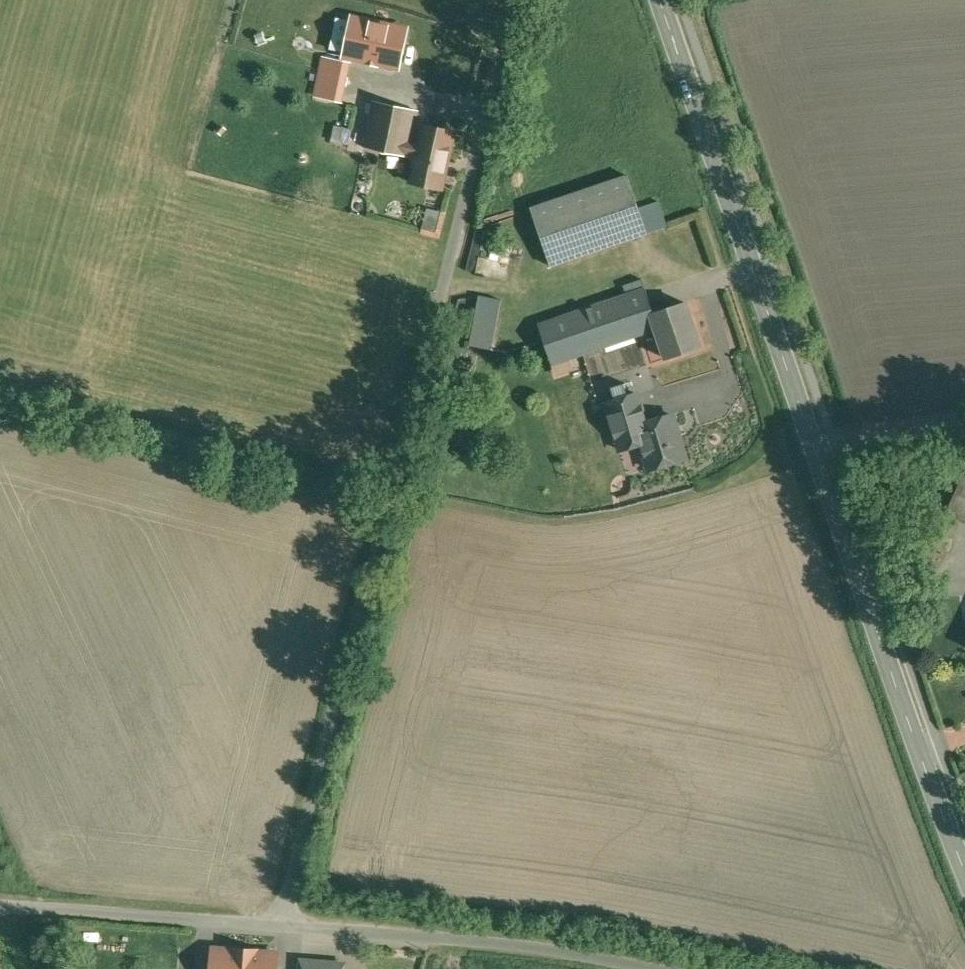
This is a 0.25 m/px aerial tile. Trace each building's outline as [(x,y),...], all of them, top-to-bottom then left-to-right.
[(406,30),(353,19),(345,54),(398,65),(406,30)] [(418,111),(373,102),(363,147),(408,156),(408,155),(411,143),(418,111)] [(454,132),(423,125),(418,144),(411,143),(408,155),(416,156),(410,182),(442,189),(454,132)] [(350,133),(332,130),(330,142),(347,145),(350,133)] [(627,176),(531,209),(550,266),(647,234),(638,209),(627,176)] [(659,202),(638,209),(647,234),(667,226),(665,219),(659,202)] [(645,291),(538,327),(550,364),(655,328),(657,327),(653,314),(645,291)] [(501,300),(480,296),(470,346),(491,350),(501,300)] [(684,304),(653,314),(657,327),(655,328),(665,359),(699,347),(684,304)] [(672,415),(646,423),(637,394),(606,404),(620,450),(642,443),(649,469),(685,459),(672,415)] [(948,515),(964,523),(964,478),(948,515)] [(236,950),(236,952),(213,950),(212,968),(276,968),(277,955),(255,953),(255,951),(236,950)] [(301,961),(300,968),(344,968),(344,964),(301,961)]
